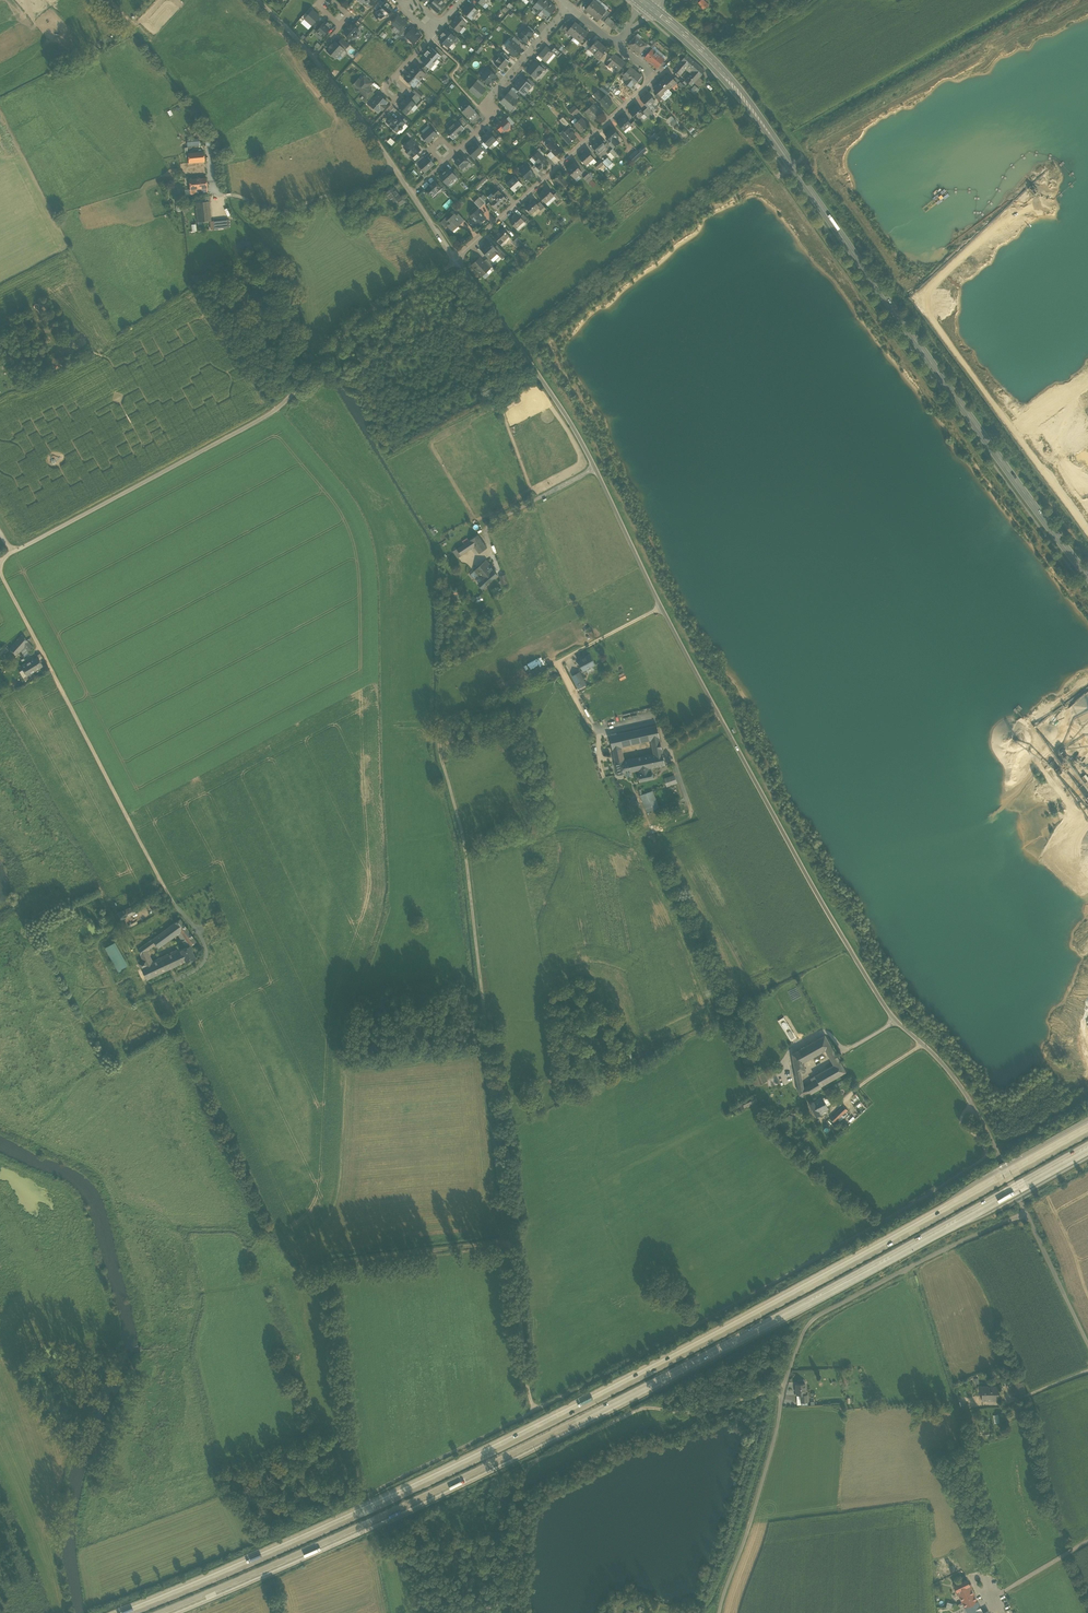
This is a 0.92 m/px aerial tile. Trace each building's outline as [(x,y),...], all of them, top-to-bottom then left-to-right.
[(374,7),(377,10),(380,6),(383,2),(380,0),(374,7)] [(441,0),(435,0),(434,0),(430,5),(438,12),(445,4),(441,0)] [(532,8),(537,12),(536,13),(541,16),(541,15),(546,19),(549,14),(555,7),(547,0),(539,0),(532,8)] [(593,0),(589,5),(585,10),(592,15),(599,6),(593,0)] [(703,0),(701,0),(697,4),(704,11),(709,6),(703,0)] [(378,10),(376,12),(377,14),(374,16),(376,19),(379,17),(381,19),(383,17),(385,16),(385,15),(388,13),(390,14),(392,12),(394,10),(393,9),(389,6),(389,5),(387,3),(386,3),(385,2),(384,2),(384,1),(383,2),(380,6),(382,8),(381,9),(380,9),(378,10)] [(480,8),(472,2),(470,4),(478,11),(480,8)] [(469,3),(462,11),(471,19),(478,11),(470,4),(469,3)] [(606,11),(599,6),(592,15),(598,20),(600,19),(602,15),(606,11)] [(303,18),(312,26),(321,16),(312,7),(303,18)] [(468,21),(461,15),(459,17),(465,23),(468,21)] [(398,16),(392,23),(400,30),(400,31),(404,27),(407,24),(398,16)] [(458,17),(451,24),(459,31),(466,23),(465,23),(459,17),(458,17)] [(358,19),(353,25),(358,29),(363,24),(358,19)] [(320,21),(314,28),(316,31),(317,31),(323,24),(320,21)] [(327,23),(325,21),(323,24),(317,31),(324,37),(332,28),(329,25),(330,24),(328,22),(327,23)] [(572,25),(567,32),(574,37),(581,27),(575,22),(572,25)] [(568,23),(562,30),(566,34),(567,32),(572,25),(568,23)] [(352,24),(347,29),(347,30),(344,33),(350,38),(352,36),(354,36),(354,37),(356,36),(356,37),(357,35),(357,33),(359,30),(358,29),(353,25),(352,24)] [(535,31),(528,25),(526,27),(533,34),(535,31)] [(404,27),(400,31),(400,30),(397,34),(399,37),(400,36),(406,29),(404,27)] [(526,27),(518,36),(525,42),(528,39),(528,40),(531,37),(530,37),(533,34),(526,27)] [(581,27),(574,37),(580,42),(584,38),(588,33),(581,27)] [(409,32),(405,36),(406,37),(410,39),(410,40),(411,40),(415,42),(421,35),(413,28),(409,32)] [(406,29),(400,36),(402,38),(405,38),(406,37),(405,36),(409,32),(406,29)] [(444,43),(448,47),(452,43),(451,42),(455,37),(447,30),(444,33),(443,33),(441,35),(442,36),(439,39),(444,43)] [(636,36),(628,45),(639,54),(647,45),(636,36)] [(520,42),(514,37),(511,40),(512,41),(518,45),(520,42)] [(350,45),(342,38),(338,43),(344,49),(345,50),(349,45),(350,45)] [(591,47),(589,49),(595,53),(602,44),(597,40),(595,41),(591,47)] [(335,42),(333,45),(332,44),(330,47),(329,47),(330,48),(327,50),(327,51),(336,58),(344,49),(338,43),(336,41),(335,42)] [(512,41),(506,48),(515,56),(521,49),(518,45),(512,41)] [(448,47),(444,43),(441,46),(448,53),(451,50),(448,47)] [(595,53),(594,55),(600,59),(604,55),(608,49),(602,44),(595,53)] [(428,51),(428,50),(424,54),(425,55),(420,60),(425,64),(430,69),(435,64),(436,65),(440,61),(438,60),(441,56),(434,50),(432,47),(428,51)] [(444,53),(437,47),(434,50),(441,56),(444,53)] [(546,47),(538,55),(545,61),(553,53),(546,47)] [(648,53),(644,58),(657,68),(659,66),(663,61),(664,60),(652,49),(648,53)] [(625,63),(613,53),(611,56),(605,64),(610,68),(611,66),(618,71),(625,63)] [(606,57),(602,61),(605,64),(611,56),(608,54),(606,57)] [(502,56),(500,58),(499,58),(499,57),(496,61),(497,61),(495,64),(494,64),(502,71),(502,70),(509,62),(510,62),(508,60),(503,56),(502,55),(502,56)] [(705,71),(687,55),(674,70),(680,75),(688,67),(693,71),(686,80),(692,85),(705,71)] [(535,62),(527,71),(535,78),(538,75),(539,76),(542,73),(541,72),(544,69),(538,64),(535,62)] [(541,62),(538,64),(546,71),(548,68),(541,62)] [(420,69),(416,65),(415,66),(414,66),(413,68),(413,69),(410,72),(420,81),(424,76),(426,74),(420,69)] [(498,71),(490,65),(487,68),(488,69),(488,68),(495,75),(498,71)] [(423,67),(422,67),(420,69),(426,74),(424,76),(425,78),(430,73),(428,72),(423,67)] [(636,71),(633,69),(630,67),(626,72),(622,77),(622,78),(621,79),(622,79),(623,78),(626,80),(624,82),(631,87),(635,82),(636,82),(638,81),(637,81),(641,76),(636,72),(636,71)] [(488,69),(481,77),(489,84),(491,82),(493,82),(495,80),(494,78),(496,76),(495,75),(488,68),(488,69)] [(414,87),(420,81),(410,72),(407,75),(406,76),(405,76),(405,78),(404,78),(414,87)] [(669,75),(661,82),(669,90),(676,83),(673,79),(669,75)] [(364,76),(360,81),(359,79),(355,84),(356,85),(355,87),(355,88),(356,91),(359,90),(367,97),(372,92),(369,89),(369,86),(372,83),(364,76)] [(514,86),(523,94),(523,93),(525,95),(528,91),(527,89),(530,85),(531,85),(526,81),(522,77),(514,86)] [(684,86),(676,77),(673,79),(676,83),(681,89),(684,86)] [(528,78),(526,81),(531,85),(530,85),(532,87),(535,84),(528,78)] [(478,79),(476,81),(483,88),(485,85),(478,79)] [(476,81),(469,90),(479,98),(486,90),(483,88),(476,81)] [(661,82),(654,89),(658,93),(661,97),(669,90),(661,82)] [(621,91),(614,85),(609,90),(617,97),(621,91)] [(413,91),(420,98),(422,95),(415,88),(413,91)] [(508,93),(515,99),(518,96),(511,90),(508,93)] [(669,90),(661,97),(663,98),(664,99),(665,100),(665,99),(671,94),(672,93),(669,90)] [(603,97),(597,91),(594,94),(599,101),(603,97)] [(415,93),(410,99),(417,106),(422,100),(420,98),(415,93)] [(510,111),(518,102),(515,99),(508,93),(501,103),(510,111)] [(648,93),(641,100),(647,107),(648,107),(655,101),(648,93)] [(376,98),(370,104),(378,112),(381,108),(383,110),(386,106),(384,105),(387,102),(379,95),(376,98)] [(599,101),(606,109),(613,103),(606,95),(599,101)] [(373,96),(367,103),(369,105),(370,104),(376,98),(373,96)] [(398,106),(407,113),(415,104),(410,99),(407,97),(398,106)] [(593,104),(585,112),(593,121),(602,113),(593,104)] [(478,115),(469,105),(462,111),(471,121),(478,115)] [(637,106),(630,113),(636,120),(644,113),(643,112),(637,106)] [(653,113),(648,107),(647,107),(645,110),(651,116),(653,113)] [(478,115),(471,121),(473,124),(480,117),(478,115)] [(399,117),(397,120),(396,119),(395,119),(394,120),(391,117),(387,122),(391,126),(397,132),(399,129),(400,130),(402,129),(403,128),(403,126),(402,126),(405,123),(399,117)] [(458,121),(464,129),(469,124),(462,117),(458,121)] [(504,117),(495,125),(501,132),(504,129),(506,129),(507,130),(510,130),(510,124),(504,117)] [(569,124),(563,117),(560,120),(565,127),(569,124)] [(625,117),(617,124),(624,131),(631,124),(625,117)] [(581,118),(574,124),(581,132),(588,126),(581,118)] [(450,129),(446,131),(453,139),(458,134),(459,135),(462,132),(461,132),(464,129),(458,121),(454,124),(454,123),(449,128),(450,129)] [(431,127),(421,136),(428,143),(437,134),(434,131),(431,127)] [(569,130),(566,132),(564,131),(561,135),(569,144),(576,137),(568,128),(569,130)] [(613,128),(605,135),(611,142),(616,138),(620,142),(623,140),(613,128)] [(489,132),(496,140),(500,136),(493,129),(489,132)] [(482,138),(489,146),(496,140),(489,132),(487,133),(487,132),(484,135),(485,135),(482,138)] [(655,133),(649,138),(652,141),(658,136),(655,133)] [(616,138),(611,142),(616,146),(620,142),(616,138)] [(600,139),(592,147),(598,153),(606,145),(600,139)] [(420,149),(411,140),(404,147),(407,150),(406,151),(409,154),(410,153),(413,157),(417,153),(420,149)] [(552,140),(546,146),(555,156),(562,150),(552,140)] [(476,143),(467,151),(474,158),(477,155),(477,156),(480,153),(480,152),(483,150),(476,143)] [(648,152),(643,146),(638,151),(641,154),(643,156),(648,152)] [(545,154),(539,148),(537,150),(538,151),(543,156),(545,154)] [(637,150),(629,156),(634,161),(641,154),(638,151),(637,150)] [(203,151),(187,153),(188,163),(204,161),(203,151)] [(543,156),(538,151),(532,157),(538,163),(536,165),(535,165),(540,170),(548,162),(543,156)] [(587,151),(579,158),(585,165),(593,158),(587,151)] [(413,157),(411,158),(416,163),(421,157),(417,153),(413,157)] [(423,156),(416,163),(418,166),(425,159),(423,156)] [(462,156),(460,158),(459,158),(457,160),(455,162),(461,169),(469,162),(465,159),(462,156)] [(468,156),(465,159),(469,162),(472,166),(474,164),(468,156)] [(425,159),(418,166),(421,168),(421,169),(421,170),(422,170),(425,173),(435,164),(428,157),(425,159)] [(602,161),(609,169),(614,164),(607,157),(602,161)] [(582,172),(574,163),(566,170),(574,179),(582,172)] [(530,169),(526,164),(522,168),(523,169),(520,171),(527,179),(530,177),(531,178),(534,175),(531,171),(532,171),(530,169)] [(535,164),(532,167),(538,173),(541,171),(540,170),(535,165),(536,165),(535,164)] [(449,168),(446,171),(443,174),(440,176),(447,184),(456,176),(452,172),(449,168)] [(561,174),(554,180),(562,189),(569,182),(566,179),(565,179),(561,174)] [(514,176),(506,183),(514,192),(522,185),(523,185),(517,179),(514,176)] [(526,184),(520,176),(517,179),(523,185),(522,185),(523,186),(526,184)] [(206,178),(189,179),(190,190),(207,188),(206,178)] [(500,183),(495,178),(492,181),(497,186),(500,183)] [(588,183),(593,187),(596,184),(592,179),(588,183)] [(435,181),(425,190),(431,197),(441,188),(435,181)] [(505,189),(500,183),(497,186),(502,192),(505,189)] [(393,187),(386,192),(390,198),(388,200),(391,204),(393,203),(393,204),(395,203),(394,202),(396,200),(399,205),(406,201),(402,196),(400,197),(396,191),(393,187)] [(573,187),(568,192),(573,197),(578,193),(573,187)] [(547,188),(539,196),(545,203),(554,195),(547,188)] [(498,190),(493,195),(491,194),(488,197),(491,201),(489,202),(496,209),(507,200),(500,192),(498,190)] [(563,197),(558,191),(555,194),(560,200),(563,197)] [(485,203),(480,197),(477,199),(483,205),(485,203)] [(483,205),(477,199),(474,202),(480,208),(483,205)] [(534,200),(526,208),(531,214),(539,207),(539,206),(537,204),(534,200)] [(203,202),(195,203),(197,221),(210,220),(208,202),(203,203),(203,202)] [(496,209),(489,202),(487,204),(493,211),(496,209)] [(478,209),(470,216),(478,225),(486,218),(478,209)] [(454,214),(449,219),(447,216),(441,222),(445,227),(447,225),(451,229),(456,224),(458,226),(462,222),(456,216),(454,214)] [(464,220),(459,214),(456,216),(462,222),(464,220)] [(518,215),(510,222),(515,228),(523,221),(524,220),(520,217),(518,215)] [(228,219),(221,220),(221,228),(229,227),(228,219)] [(221,220),(213,221),(214,229),(221,228),(221,220)] [(503,229),(494,237),(500,244),(509,236),(503,229)] [(517,237),(512,242),(517,247),(522,243),(517,237)] [(494,247),(489,241),(481,249),(482,250),(485,254),(486,254),(488,257),(490,258),(493,262),(499,256),(496,252),(498,251),(494,247)] [(503,252),(497,245),(494,247),(498,251),(496,252),(499,256),(503,252)] [(483,262),(480,258),(477,261),(476,260),(472,265),(479,273),(480,272),(483,275),(487,272),(485,269),(488,267),(488,266),(483,262)] [(490,264),(486,259),(483,262),(488,266),(488,267),(490,269),(493,266),(490,264)] [(1045,357),(1062,342),(1054,333),(1037,348),(1045,357)] [(478,535),(470,540),(474,546),(479,553),(487,547),(478,535)] [(474,546),(470,540),(453,551),(458,557),(474,546)] [(480,578),(491,568),(492,567),(486,560),(474,571),(478,575),(480,578)] [(482,580),(486,585),(497,575),(491,568),(480,578),(482,580)] [(506,574),(499,575),(501,584),(508,583),(506,574)] [(451,590),(451,597),(463,596),(462,585),(457,585),(458,589),(451,590)] [(22,635),(9,649),(15,655),(24,645),(29,652),(33,648),(22,635)] [(589,655),(578,661),(583,670),(594,664),(589,655)] [(26,675),(26,676),(27,675),(32,672),(43,665),(37,656),(20,667),(22,670),(26,675)] [(545,670),(548,675),(557,671),(554,666),(545,670)] [(572,676),(579,687),(585,684),(579,672),(572,676)] [(651,739),(659,737),(657,725),(609,736),(612,748),(621,746),(651,739)] [(615,762),(624,761),(621,746),(612,748),(615,762)] [(637,769),(651,767),(665,765),(662,753),(654,754),(624,761),(615,762),(617,774),(637,769)] [(651,767),(637,769),(639,781),(653,778),(651,767)] [(652,791),(640,795),(646,812),(659,807),(652,791)] [(118,913),(120,919),(137,911),(135,905),(118,913)] [(206,927),(219,920),(217,915),(203,922),(206,927)] [(155,944),(158,947),(177,934),(181,932),(184,937),(190,933),(180,918),(151,939),(155,944)] [(189,945),(190,945),(186,940),(184,937),(181,932),(177,934),(186,947),(189,945)] [(192,936),(186,940),(190,945),(196,941),(192,936)] [(127,965),(114,942),(105,947),(118,970),(127,965)] [(149,949),(145,944),(138,949),(143,961),(138,963),(141,968),(152,963),(146,951),(149,949)] [(186,962),(195,958),(193,952),(189,945),(186,947),(180,950),(185,961),(186,962)] [(185,961),(180,950),(167,956),(167,957),(159,961),(159,960),(152,963),(141,968),(140,968),(147,981),(185,961)] [(786,1021),(781,1023),(787,1033),(792,1030),(786,1021)] [(825,1035),(796,1051),(804,1062),(825,1050),(831,1046),(825,1035)] [(840,1061),(831,1046),(825,1050),(834,1065),(840,1061)] [(796,1051),(792,1054),(796,1078),(801,1078),(800,1072),(801,1071),(805,1071),(804,1062),(796,1051)] [(846,1072),(840,1061),(834,1065),(814,1076),(817,1081),(820,1086),(821,1086),(846,1072)] [(770,1077),(767,1069),(755,1074),(759,1084),(767,1081),(766,1079),(770,1077)] [(807,1086),(803,1087),(798,1088),(799,1095),(809,1092),(810,1094),(821,1087),(821,1086),(820,1086),(817,1081),(810,1085),(807,1086)] [(831,1087),(824,1091),(827,1096),(834,1093),(831,1087)] [(741,1101),(741,1102),(745,1108),(757,1101),(754,1094),(741,1101)] [(822,1098),(814,1102),(819,1113),(828,1108),(822,1098)] [(813,1101),(808,1104),(816,1117),(820,1115),(819,1113),(814,1102),(813,1101)] [(733,1106),(737,1112),(745,1108),(741,1102),(733,1106)] [(843,1106),(827,1121),(831,1125),(847,1110),(843,1106)] [(747,1113),(745,1108),(737,1112),(739,1117),(747,1113)] [(1023,1382),(1012,1383),(1015,1395),(1025,1393),(1023,1382)] [(805,1383),(796,1384),(796,1394),(800,1394),(806,1394),(806,1393),(805,1383)] [(998,1386),(981,1386),(981,1400),(998,1400),(998,1386)] [(987,1565),(990,1572),(996,1570),(993,1563),(987,1565)] [(967,1579),(954,1585),(956,1590),(969,1585),(967,1579)] [(974,1595),(969,1585),(956,1590),(962,1601),(961,1601),(964,1607),(980,1599),(977,1594),(974,1595)] [(984,1590),(977,1594),(980,1599),(981,1601),(988,1598),(984,1590)] [(961,1601),(955,1604),(959,1612),(966,1612),(964,1607),(961,1601)] [(990,1602),(983,1605),(983,1606),(986,1611),(981,1612),(995,1612),(990,1602)]
